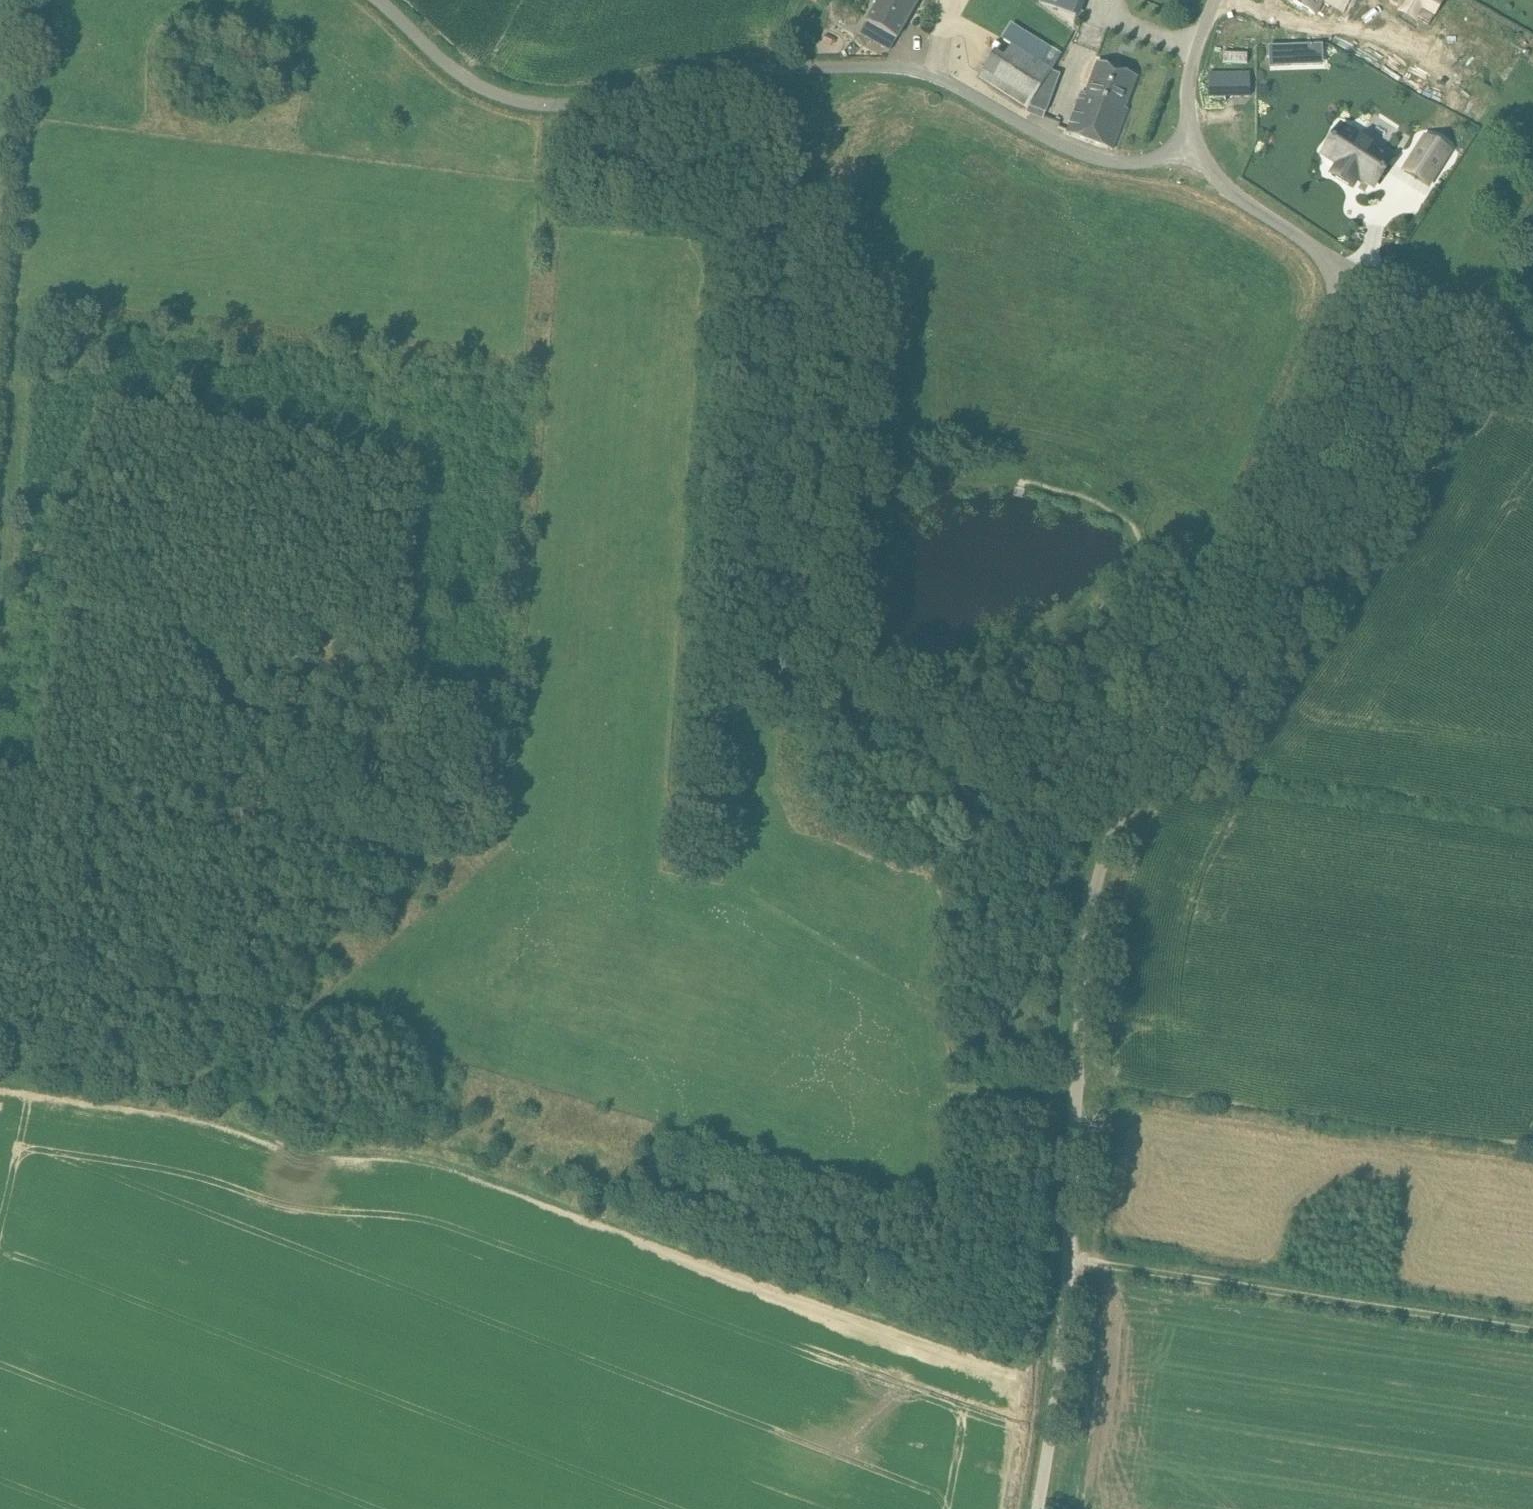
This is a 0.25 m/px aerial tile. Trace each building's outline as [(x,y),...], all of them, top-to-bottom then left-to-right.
[(919,0),(880,0),(861,34),(891,50),(919,0)] [(1040,3),(1055,8),(1080,18),(1086,0),(1042,0),(1040,3)] [(1314,15),(1323,0),(1289,0),(1314,15)] [(1425,1),(1416,17),(1417,18),(1429,25),(1443,1),(1442,0),(1424,0),(1425,1)] [(994,53),(979,77),(1028,108),(1044,83),(1052,71),(1012,45),(1003,58),(994,53)] [(1322,45),(1270,47),(1270,67),(1323,65),(1322,45)] [(1082,93),(1067,134),(1113,151),(1128,110),(1125,109),(1137,77),(1098,62),(1086,94),(1082,93)] [(1250,72),(1209,73),(1210,98),(1250,97),(1250,72)] [(1359,178),(1374,188),(1392,159),(1341,126),(1323,155),(1338,165),(1332,175),(1352,188),(1359,178)] [(1429,186),(1450,153),(1425,138),(1405,172),(1429,186)]
